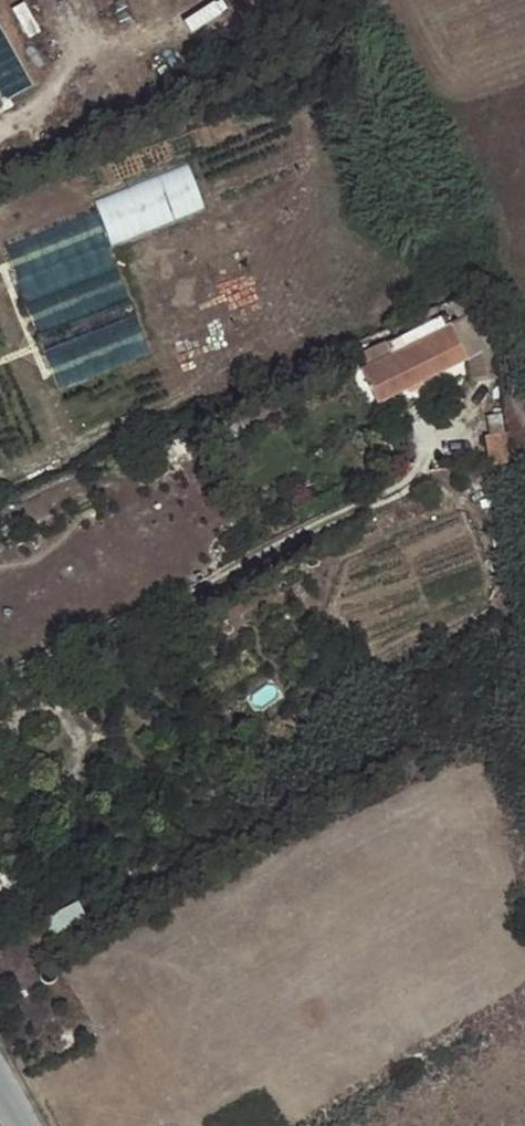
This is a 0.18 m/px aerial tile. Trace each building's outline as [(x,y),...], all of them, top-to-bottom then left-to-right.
[(380,343),(387,357),(445,329),(439,315),(380,343)] [(473,315),(445,329),(459,356),(487,343),(473,315)] [(370,401),(459,356),(445,329),(387,357),(356,372),(370,401)] [(442,402),(441,398),(439,392),(437,388),(418,394),(423,409),(442,402)] [(477,434),(480,463),(500,460),(499,453),(496,429),(477,434)] [(117,795),(127,790),(122,779),(111,784),(117,795)] [(38,905),(45,920),(78,905),(69,889),(38,905)] [(55,969),(54,968),(52,965),(48,964),(44,965),(41,966),(37,970),(38,975),(39,979),(42,982),(45,983),(49,982),(54,980),(55,976),(56,972),(55,969)]
